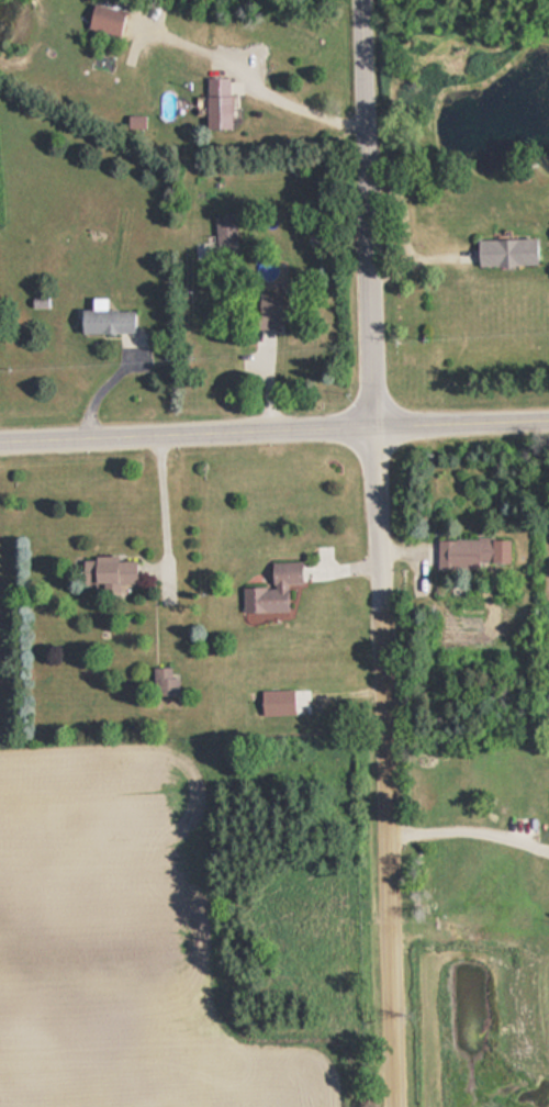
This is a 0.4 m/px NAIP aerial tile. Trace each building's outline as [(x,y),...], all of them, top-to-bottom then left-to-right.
[(117,35),(121,10),(89,5),(85,30),(117,35)] [(229,77),(203,77),(203,129),(229,129),(229,77)] [(473,239),(474,266),(533,266),(533,238),(473,239)] [(289,291),(254,291),(254,329),(290,329),(289,291)] [(89,310),(77,310),(77,334),(133,333),(132,310),(104,311),(104,299),(89,299),(89,310)] [(507,538),(435,538),(435,567),(507,567),(507,538)] [(78,558),(79,584),(134,582),(133,556),(78,558)] [(242,611),(286,611),(285,583),(298,582),(298,561),(269,561),(269,586),(242,587),(242,611)] [(170,667),(152,667),(152,695),(177,695),(177,676),(170,676),(170,667)] [(292,714),(292,690),(258,690),(258,714),(292,714)]
